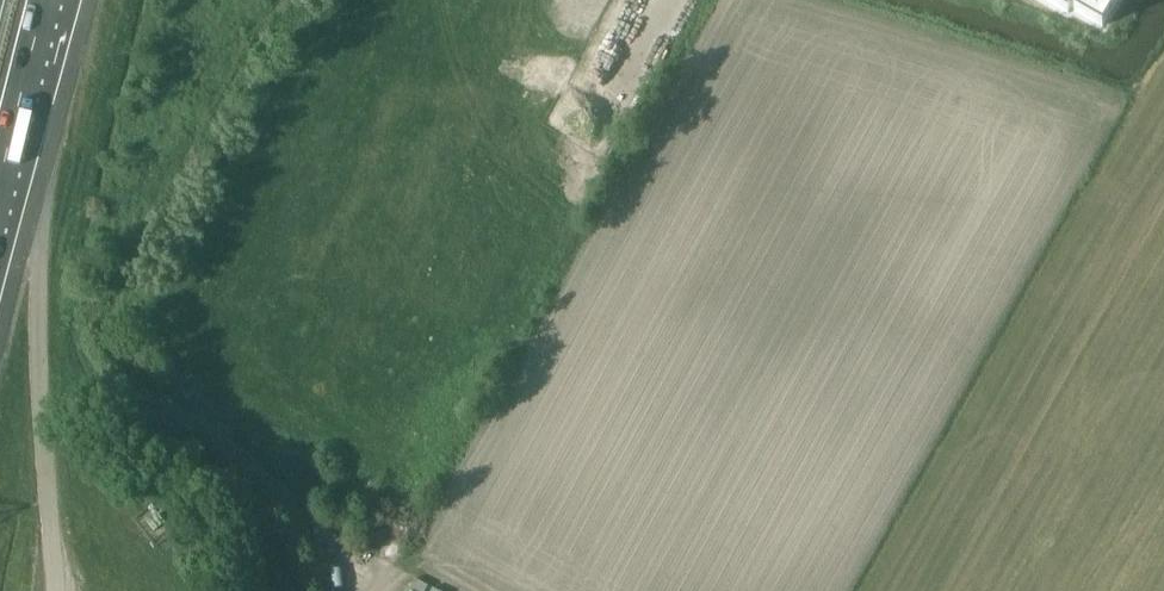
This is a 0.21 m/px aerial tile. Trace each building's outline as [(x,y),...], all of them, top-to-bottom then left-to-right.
[(1074,13),(1077,7),(1106,22),(1118,0),(1047,0),(1074,13)]
